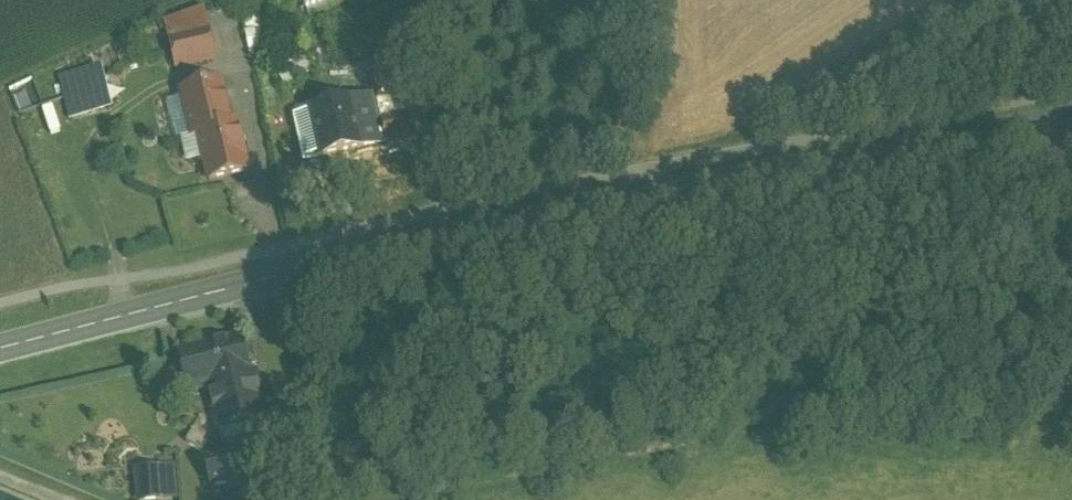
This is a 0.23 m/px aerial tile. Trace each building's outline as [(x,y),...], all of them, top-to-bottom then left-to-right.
[(312,15),(347,0),(305,0),(312,15)] [(209,30),(170,39),(177,69),(216,60),(209,30)] [(112,66),(65,76),(74,121),(122,111),(112,66)] [(222,86),(183,95),(193,139),(200,137),(210,184),(249,175),(238,128),(232,129),(222,86)] [(424,104),(396,110),(396,121),(382,123),(387,144),(431,134),(424,104)] [(242,342),(201,352),(201,353),(182,358),(188,383),(208,378),(211,391),(210,392),(217,417),(220,430),(248,422),(249,427),(267,422),(257,380),(252,381),(242,342)] [(217,417),(203,420),(188,444),(204,455),(215,438),(215,437),(220,430),(217,417)] [(234,453),(206,460),(213,488),(241,481),(240,479),(232,481),(226,457),(234,455),(234,453)] [(138,473),(141,499),(164,499),(161,471),(138,473)]
